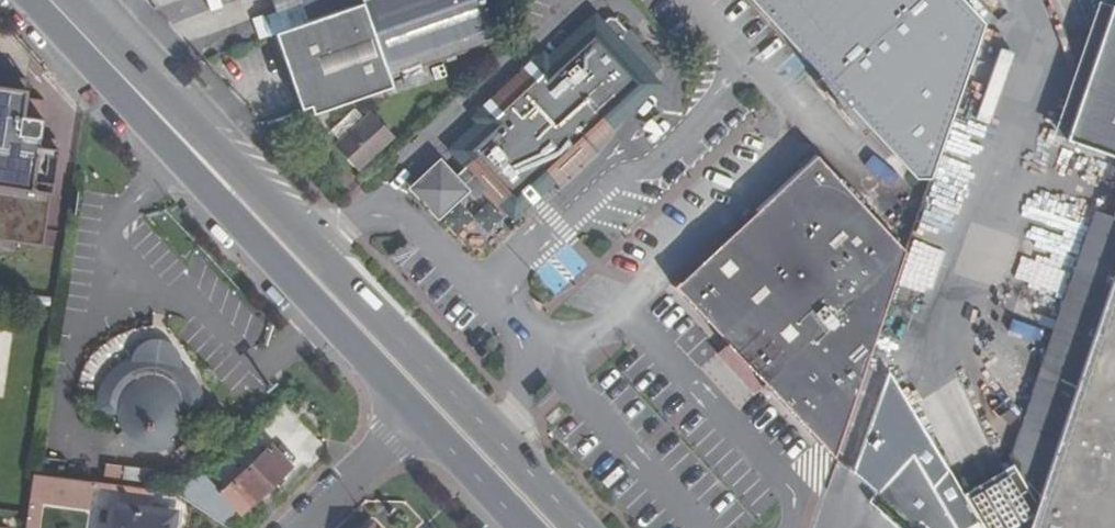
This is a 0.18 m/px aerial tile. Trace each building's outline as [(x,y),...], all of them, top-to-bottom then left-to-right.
[(386,80),(492,41),(478,0),(302,0),(302,2),(309,21),(360,5),(386,80)] [(776,29),(819,76),(868,129),(879,141),(914,178),(927,178),(929,177),(937,153),(959,89),(983,21),(963,0),(750,0),(776,29)] [(309,21),(302,2),(263,16),(269,35),(275,33),(309,21)] [(360,5),(309,21),(275,33),(299,107),(307,104),(312,117),(389,90),(386,80),(360,5)] [(486,116),(491,122),(462,149),(470,157),(457,168),(459,169),(453,175),(439,160),(411,186),(436,214),(464,189),(473,199),(480,193),(493,208),(498,203),(513,189),(522,199),(533,190),(536,193),(551,179),(556,185),(595,149),(584,137),(602,121),(643,84),(593,29),(574,46),(545,73),(540,66),(486,116)] [(868,129),(819,76),(812,82),(862,135),(868,129)] [(37,246),(52,145),(33,142),(37,116),(22,114),(26,82),(0,78),(0,241),(37,246)] [(312,117),(307,104),(299,107),(304,121),(301,122),(304,128),(315,124),(312,117)] [(345,148),(340,154),(355,170),(392,135),(369,112),(362,119),(352,108),(328,130),(338,141),(345,148)] [(345,148),(338,141),(333,146),(340,154),(345,148)] [(807,163),(748,216),(673,285),(726,342),(767,387),(833,457),(842,429),(879,320),(881,314),(893,280),(903,250),(814,153),(809,158),(809,157),(806,160),(807,163)] [(1025,527),(1114,527),(1114,270),(1025,527)] [(190,374),(182,366),(177,363),(180,359),(173,352),(165,349),(165,343),(159,342),(153,342),(152,347),(146,347),(138,350),(134,353),(135,358),(125,362),(116,368),(108,375),(102,384),(98,394),(96,405),(96,410),(118,415),(120,423),(123,430),(117,435),(122,441),(129,446),(139,451),(147,452),(151,452),(159,451),(166,448),(173,444),(168,438),(175,430),(179,422),(181,417),(203,410),(202,399),(199,389),(196,383),(190,374)] [(767,387),(726,342),(716,353),(756,397),(767,387)] [(270,446),(220,492),(240,514),(289,468),(270,446)] [(173,513),(107,503),(104,527),(170,527),(173,513)]
